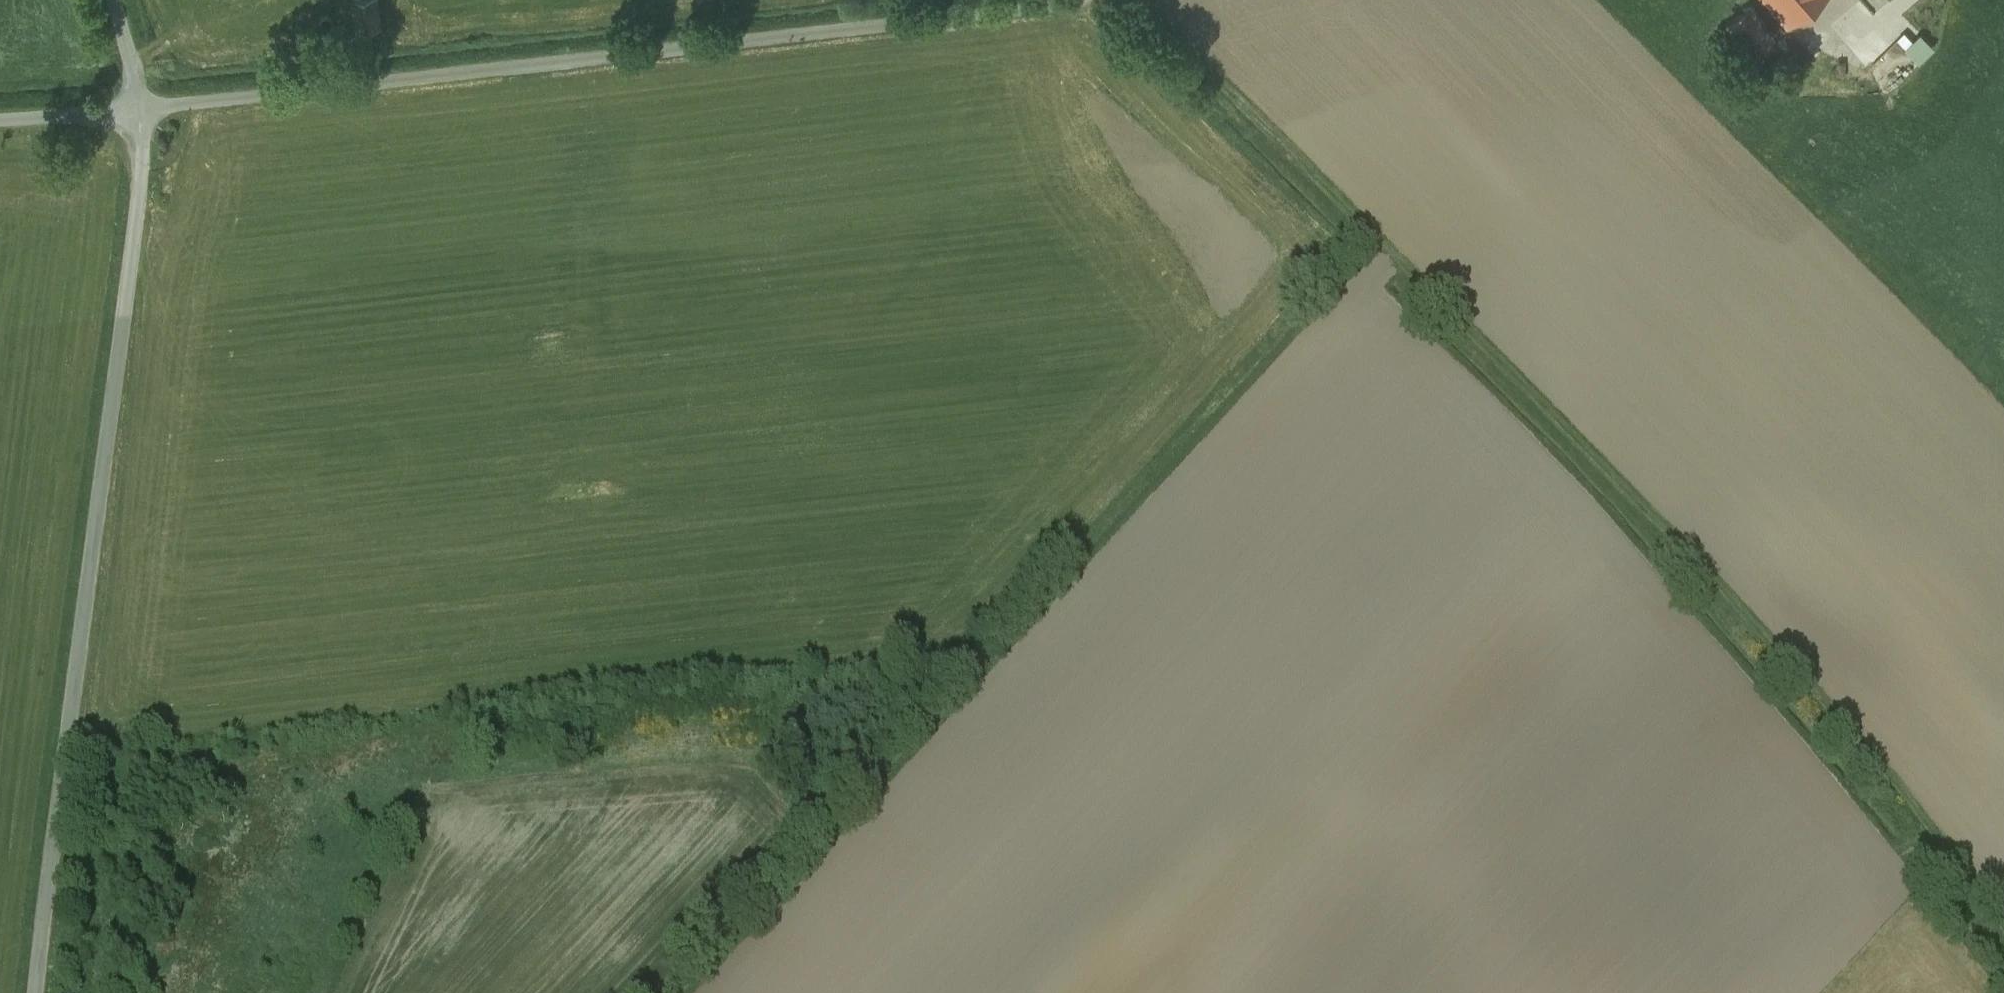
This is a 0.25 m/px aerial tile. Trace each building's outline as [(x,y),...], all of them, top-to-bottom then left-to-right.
[(353,27),(381,24),(379,0),(350,0),(353,27)] [(1788,24),(1816,0),(1766,0),(1788,24)] [(1767,43),(1741,12),(1725,26),(1750,57),(1767,43)]
